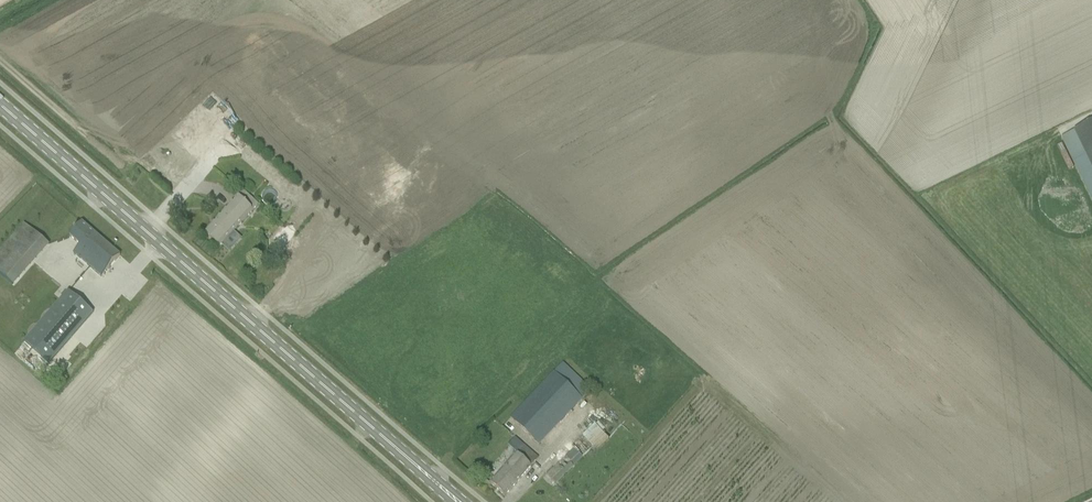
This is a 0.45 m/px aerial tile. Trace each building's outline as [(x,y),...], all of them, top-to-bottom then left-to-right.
[(237,122),(212,99),(176,139),(201,162),(237,122)] [(1074,131),(1074,132),(1091,169),(1091,122),(1074,131)] [(402,182),(397,183),(401,197),(406,196),(402,182)] [(242,192),(213,224),(204,234),(219,248),(226,240),(257,206),(242,192)] [(69,238),(80,246),(73,255),(66,262),(78,272),(79,271),(84,264),(97,275),(111,286),(111,287),(122,273),(130,265),(82,223),(74,232),(69,238)] [(43,247),(23,230),(0,256),(0,277),(10,286),(43,247)] [(67,293),(24,345),(50,366),(93,315),(67,293)] [(555,374),(511,420),(538,446),(582,400),(555,374)] [(592,453),(606,441),(594,427),(542,473),(552,485),(573,467),(569,462),(586,447),(592,453)] [(523,446),(497,476),(490,484),(505,497),(512,489),(538,459),(523,446)]
